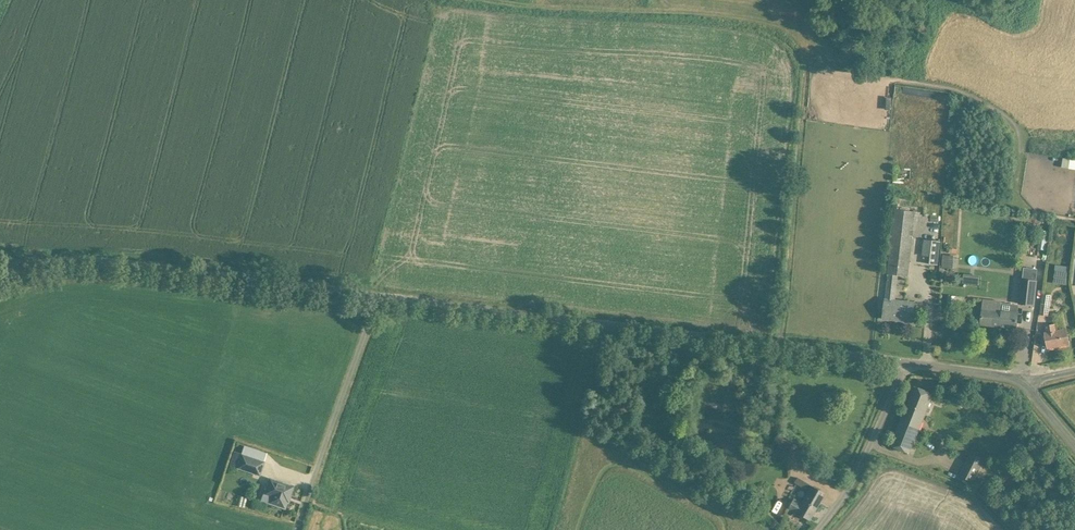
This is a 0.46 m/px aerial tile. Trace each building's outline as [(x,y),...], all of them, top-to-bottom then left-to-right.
[(896,209),(887,287),(886,299),(885,299),(883,318),(913,322),(915,302),(895,300),(897,288),(896,288),(899,276),(909,276),(915,211),(896,209)] [(1042,231),(1038,248),(1039,248),(1047,249),(1050,232),(1042,231)] [(941,239),(924,237),(922,253),(931,254),(930,261),(938,262),(941,239)] [(957,267),(957,255),(943,254),(942,266),(957,267)] [(1070,265),(1056,263),(1053,281),(1068,283),(1070,265)] [(1024,267),(1022,279),(1036,280),(1038,268),(1024,267)] [(980,275),(964,274),(963,282),(979,283),(980,275)] [(1022,279),(1021,293),(1023,294),(1022,303),(1034,305),(1036,280),(1022,279)] [(1049,315),(1052,295),(1044,293),(1041,314),(1049,315)] [(964,304),(965,297),(948,296),(947,309),(955,310),(956,304),(964,304)] [(1017,328),(1018,317),(1018,312),(1000,310),(1001,302),(984,300),(981,324),(1017,328)] [(1056,330),(1055,324),(1046,326),(1047,332),(1045,332),(1048,348),(1070,344),(1067,328),(1056,330)] [(915,386),(891,445),(901,450),(909,453),(926,411),(929,412),(931,408),(927,407),(933,393),(915,386)] [(947,403),(950,395),(942,392),(939,400),(947,403)] [(235,452),(232,459),(240,461),(242,454),(235,452)] [(971,452),(960,475),(974,482),(974,481),(980,484),(983,479),(982,478),(977,476),(985,459),(971,452)] [(260,475),(264,462),(242,454),(240,461),(238,468),(260,475)] [(263,494),(260,501),(268,504),(268,502),(269,503),(285,508),(289,496),(290,496),(294,486),(285,484),(286,483),(279,480),(279,481),(271,479),(269,485),(268,485),(265,494),(265,495),(263,494)] [(793,500),(789,508),(808,520),(824,493),(815,487),(812,486),(804,499),(802,503),(795,498),(793,500)]
